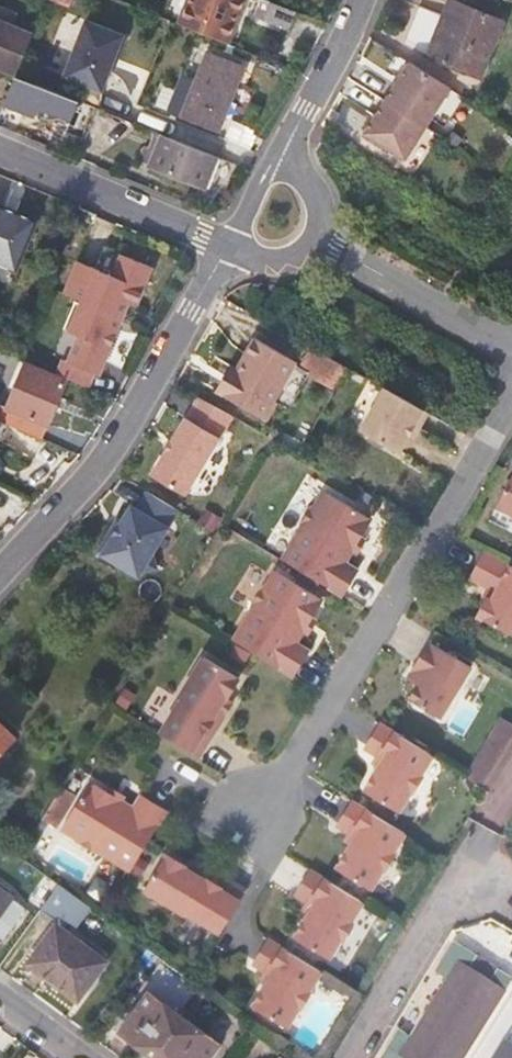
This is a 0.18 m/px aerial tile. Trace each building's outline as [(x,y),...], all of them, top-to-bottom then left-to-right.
[(78,0),(57,0),(56,4),(74,11),(78,0)] [(248,0),(194,0),(187,19),(233,38),(248,0)] [(292,36),(299,19),(279,11),(264,5),(257,22),(292,36)] [(434,60),(485,81),(505,31),(453,10),(434,60)] [(229,49),(233,38),(187,19),(182,30),(229,49)] [(21,77),(37,37),(0,21),(0,69),(21,77)] [(66,79),(104,95),(127,39),(89,24),(66,79)] [(201,85),(186,123),(219,137),(246,74),(212,60),(201,85)] [(457,92),(415,64),(369,133),(411,160),(457,92)] [(19,79),(8,108),(37,120),(38,120),(42,112),(74,126),(82,106),(19,79)] [(172,117),(186,123),(201,85),(191,81),(183,98),(181,97),(172,117)] [(207,192),(219,163),(166,140),(153,170),(207,192)] [(37,223),(0,209),(0,265),(18,272),(37,223)] [(83,303),(118,318),(125,302),(137,308),(153,270),(122,257),(113,279),(79,264),(66,296),(83,303)] [(70,382),(88,389),(94,376),(99,378),(117,335),(112,333),(118,318),(83,303),(70,335),(79,339),(69,365),(64,362),(58,377),(70,382)] [(224,396),(270,419),(277,403),(274,402),(293,358),(252,339),(224,396)] [(346,368),(308,347),(300,361),(316,371),(313,375),(335,387),(346,368)] [(4,424),(46,443),(70,382),(58,377),(29,365),(4,424)] [(364,378),(346,368),(335,387),(342,391),(345,387),(357,393),(364,378)] [(419,430),(428,413),(385,389),(361,431),(400,452),(408,438),(414,427),(419,430)] [(231,421),(197,403),(150,480),(182,499),(231,421)] [(413,440),(419,430),(414,427),(408,438),(413,440)] [(498,505),(511,513),(511,478),(498,505)] [(292,563),(353,601),(369,573),(356,565),(363,554),(372,540),(382,523),(336,495),(326,510),(323,508),(311,528),(313,530),(292,563)] [(177,514),(145,496),(135,513),(131,510),(120,528),(114,538),(109,535),(95,556),(137,581),(177,514)] [(114,538),(120,528),(115,524),(109,535),(114,538)] [(372,540),(363,554),(369,557),(378,544),(372,540)] [(485,552),(471,575),(486,584),(494,588),(490,595),(476,617),(507,636),(511,628),(511,566),(485,552)] [(241,643),(302,681),(319,654),(306,645),(313,633),(321,621),(332,603),(286,574),(275,590),(272,588),(262,605),(264,607),(241,643)] [(494,588),(486,584),(482,590),(490,595),(494,588)] [(321,621),(313,633),(319,637),(327,624),(321,621)] [(442,717),(473,666),(432,641),(414,669),(419,672),(413,680),(419,685),(411,698),(442,717)] [(166,733),(206,758),(223,731),(212,725),(230,698),(232,699),(245,679),(210,657),(186,696),(188,698),(166,733)] [(161,726),(178,694),(159,684),(142,716),(161,726)] [(212,725),(223,731),(240,704),(232,699),(230,698),(212,725)] [(462,771),(486,786),(511,744),(511,724),(496,715),(462,771)] [(416,770),(428,752),(377,720),(363,743),(374,750),(380,754),(376,761),(361,785),(394,806),(406,785),(410,787),(419,772),(416,770)] [(13,737),(0,725),(0,752),(13,737)] [(370,756),(376,761),(380,754),(374,750),(370,756)] [(124,869),(161,810),(134,793),(126,805),(114,798),(101,790),(84,780),(55,825),(70,835),(68,837),(88,850),(90,847),(124,869)] [(101,790),(114,798),(117,793),(105,785),(101,790)] [(386,849),(398,830),(346,797),(331,820),(344,828),(351,832),(346,840),(331,863),(364,884),(376,866),(379,868),(389,851),(386,849)] [(339,835),(346,840),(351,832),(344,828),(339,835)] [(213,932),(238,891),(213,875),(207,884),(179,867),(181,864),(161,852),(141,884),(175,905),(173,907),(213,932)] [(186,857),(181,864),(179,867),(207,884),(213,875),(186,857)] [(355,899),(303,866),(288,890),(300,898),(307,902),(303,909),(288,933),(321,954),(334,935),(336,937),(347,921),(344,918),(355,899)] [(26,907),(0,888),(0,943),(26,907)] [(48,917),(84,918),(84,891),(48,890),(48,917)] [(296,905),(303,909),(307,902),(300,898),(296,905)] [(78,997),(105,961),(58,927),(31,964),(78,997)] [(313,969),(261,936),(246,959),(259,967),(266,972),(261,979),(246,1003),(278,1024),(291,1004),(294,1006),(304,991),(301,989),(313,969)] [(503,953),(511,959),(511,940),(503,953)] [(508,983),(451,947),(434,973),(444,980),(406,1041),(395,1034),(380,1057),(461,1057),(508,983)] [(266,972),(259,967),(254,975),(261,979),(266,972)] [(150,991),(122,1029),(161,1057),(207,1057),(219,1041),(150,991)]
